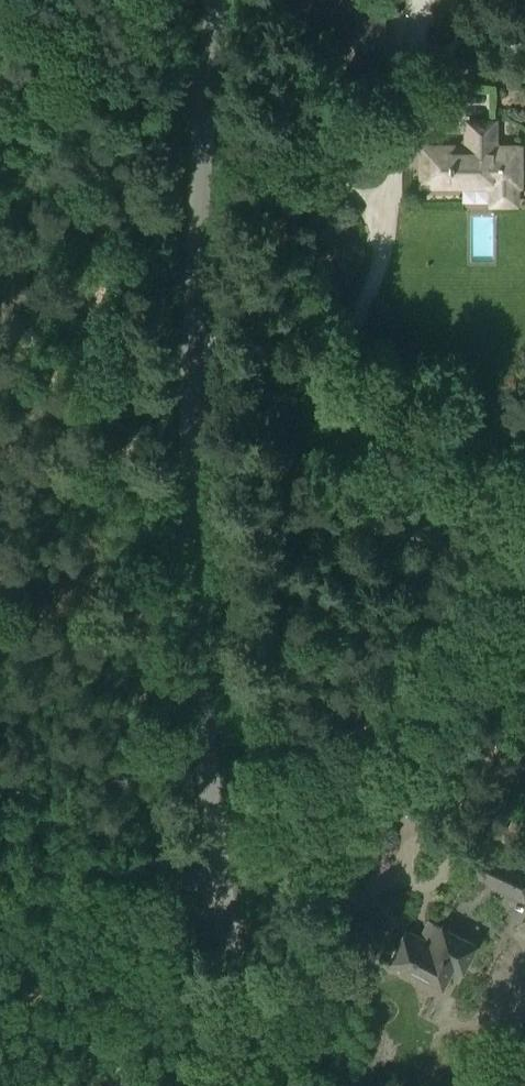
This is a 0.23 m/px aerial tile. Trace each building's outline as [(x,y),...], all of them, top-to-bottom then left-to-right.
[(355,71),(382,71),(382,12),(356,12),(355,71)] [(465,148),(449,148),(449,151),(426,151),(426,181),(450,181),(450,184),(492,184),(492,202),(515,202),(515,184),(518,184),(518,148),(493,148),(493,121),(465,121),(465,148)] [(387,961),(408,973),(411,968),(444,985),(455,964),(462,968),(476,942),(430,918),(417,943),(401,935),(387,961)] [(369,962),(355,955),(343,979),(357,986),(369,962)]
